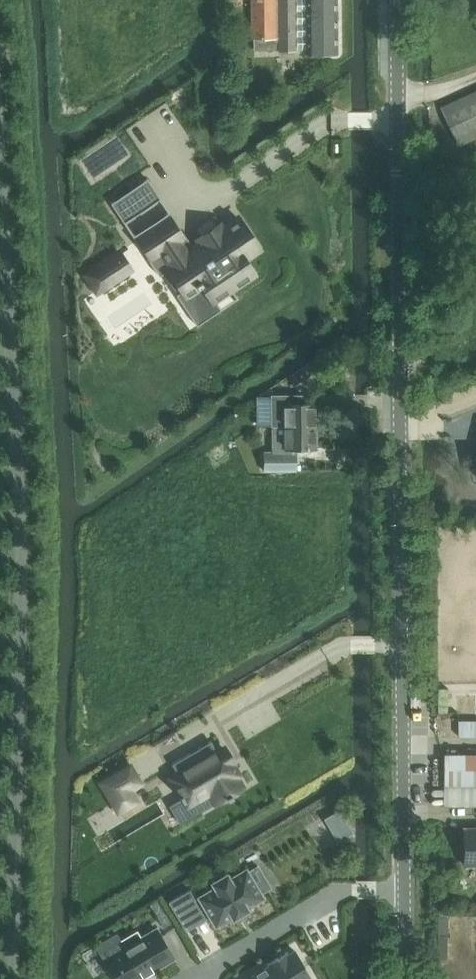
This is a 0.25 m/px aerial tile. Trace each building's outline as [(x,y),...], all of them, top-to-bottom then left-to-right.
[(251,24),(251,37),(254,37),(254,49),(277,49),(277,24),(277,0),(251,0),(251,24)] [(301,23),(301,0),(277,0),(277,24),(301,23)] [(301,23),(337,23),(337,0),(301,0),(301,23)] [(279,50),(301,50),(301,23),(277,24),(277,49),(279,49),(279,50)] [(337,23),(301,23),(301,50),(307,50),(307,53),(337,52),(337,23)] [(475,136),(475,92),(440,108),(457,145),(475,136)] [(148,178),(111,203),(124,222),(161,198),(148,178)] [(170,211),(133,236),(160,275),(169,269),(171,272),(165,276),(175,291),(182,287),(183,290),(184,291),(200,280),(209,293),(210,292),(226,282),(231,289),(254,273),(243,257),(258,246),(240,219),(225,229),(221,223),(197,239),(202,245),(192,252),(185,240),(188,238),(170,211)] [(120,252),(87,274),(98,291),(131,269),(120,252)] [(303,395),(272,395),(272,426),(273,426),(285,426),(316,425),(316,403),(304,403),(303,395)] [(273,451),(264,451),(264,470),(297,470),(297,451),(292,451),(292,447),(317,447),(316,425),(285,426),(273,426),(273,451)] [(212,741),(172,764),(178,774),(173,777),(182,793),(180,794),(183,799),(185,798),(188,804),(210,791),(216,802),(227,796),(228,798),(233,795),(232,793),(243,787),(236,776),(240,774),(224,748),(218,751),(212,741)] [(445,753),(445,754),(445,785),(445,806),(475,805),(475,754),(445,753)] [(139,768),(104,789),(126,823),(148,810),(140,798),(152,789),(139,768)] [(340,811),(324,820),(338,844),(354,835),(340,811)] [(465,865),(475,865),(475,827),(464,827),(465,865)] [(215,887),(198,897),(216,927),(233,917),(234,919),(250,909),(248,907),(265,898),(262,893),(272,888),(259,864),(249,870),(247,868),(231,878),(228,873),(228,872),(212,882),(215,887)] [(190,890),(169,902),(175,911),(195,899),(196,899),(190,890)] [(99,953),(115,978),(137,978),(174,956),(156,926),(141,935),(138,930),(99,953)] [(253,978),(307,978),(310,977),(295,950),(289,954),(289,952),(270,964),(271,965),(255,974),(256,977),(253,978)]
